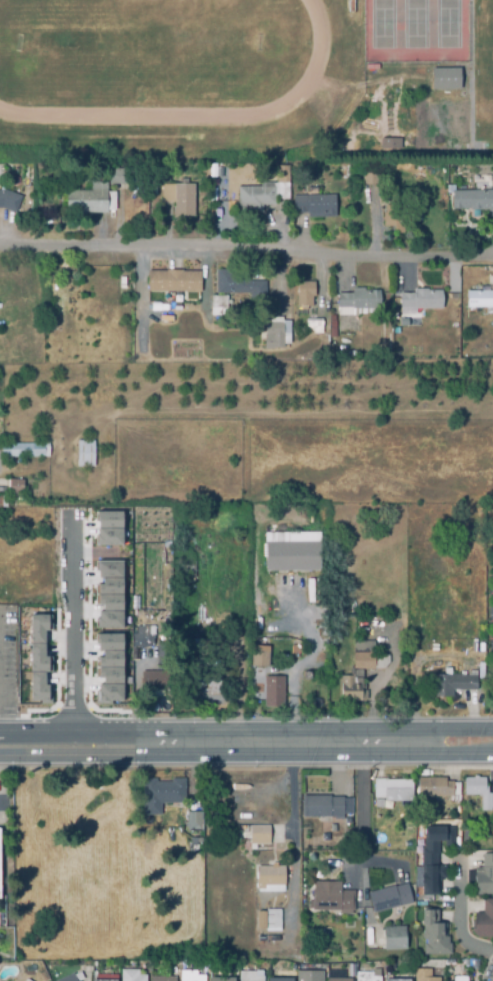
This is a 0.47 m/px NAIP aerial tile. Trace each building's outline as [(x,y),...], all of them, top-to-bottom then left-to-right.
[(430,68),(459,67),(459,88),(431,88),(430,68)] [(380,137),(401,137),(401,148),(380,148),(380,137)] [(378,186),(362,186),(362,168),(378,168),(378,186)] [(65,190),(90,190),(90,169),(124,169),(125,183),(106,183),(106,213),(65,213),(65,190)] [(237,186),(259,186),(259,182),(275,182),(275,203),(262,203),(262,211),(237,211),(237,186)] [(160,183),(194,183),(194,215),(173,215),(173,201),(160,201),(160,183)] [(451,190),(492,189),(492,216),(487,216),(487,208),(451,209),(451,190)] [(1,207),(0,207),(0,190),(6,190),(20,195),(14,212),(1,207)] [(291,195),(334,194),(334,216),(307,217),(306,212),(292,212),(291,195)] [(216,204),(213,198),(219,195),(222,201),(216,204)] [(403,235),(394,235),(394,228),(383,227),(383,214),(385,214),(386,207),(403,207),(403,235)] [(249,300),(249,294),(216,295),(216,271),(235,271),(235,275),(248,274),(248,283),(265,282),(265,300),(249,300)] [(200,294),(146,293),(147,272),(200,273),(200,294)] [(114,302),(90,302),(90,279),(127,278),(127,292),(114,292),(114,302)] [(307,311),(301,311),(301,309),(297,309),(296,283),(314,283),(314,298),(311,298),(312,308),(307,308),(307,311)] [(403,289),(417,289),(417,285),(433,285),(433,287),(445,287),(445,304),(423,305),(423,312),(403,312),(403,289)] [(338,317),(338,309),(337,309),(336,294),(352,294),(352,289),(364,289),(364,292),(379,292),(379,315),(358,316),(358,317),(338,317)] [(480,289),(492,289),(492,310),(466,310),(466,292),(480,292),(480,289)] [(223,318),(210,318),(210,297),(226,297),(226,311),(223,311),(223,318)] [(420,325),(419,314),(398,315),(399,326),(420,325)] [(264,351),(264,319),(282,318),(282,323),(290,322),(290,345),(283,345),(283,349),(273,349),(273,351),(264,351)] [(321,336),(312,336),(313,333),(306,333),(306,320),(322,320),(321,336)] [(76,439),(93,440),(93,466),(76,466),(76,439)] [(47,455),(0,456),(0,444),(46,443),(47,455)] [(7,478),(23,479),(21,494),(5,492),(7,478)] [(92,510),(121,510),(123,543),(93,543),(92,510)] [(266,540),(322,541),(322,569),(264,570),(266,540)] [(90,559),(123,560),(120,627),(92,629),(90,559)] [(195,580),(184,580),(184,564),(195,564),(195,580)] [(47,614),(29,614),(30,700),(48,700),(47,684),(44,684),(44,671),(47,671),(47,656),(44,656),(44,630),(47,630),(47,614)] [(134,649),(135,625),(159,626),(158,647),(134,649)] [(92,634),(122,633),(122,702),(94,705),(92,634)] [(193,648),(192,640),(201,639),(201,647),(193,648)] [(355,669),(355,640),(378,642),(379,654),(391,656),(388,668),(366,669),(369,704),(339,702),(342,676),(355,669)] [(252,651),(270,650),(271,668),(251,667),(252,651)] [(217,696),(201,696),(201,692),(191,692),(192,670),(219,671),(219,694),(217,694),(217,696)] [(150,698),(149,692),(141,692),(140,674),(168,673),(168,692),(157,692),(157,698),(150,698)] [(304,681),(303,673),(311,673),(311,681),(304,681)] [(426,675),(475,675),(475,690),(452,690),(452,696),(426,696),(426,675)] [(265,708),(265,677),(286,677),(287,710),(265,708)] [(374,779),(414,777),(415,802),(379,803),(374,779)] [(419,777),(461,782),(463,803),(421,797),(419,777)] [(489,778),(492,793),(492,810),(485,811),(481,795),(466,796),(466,777),(489,778)] [(145,817),(143,780),(188,781),(188,806),(145,817)] [(303,796),(345,797),(346,820),(304,818),(303,796)] [(187,813),(206,812),(205,832),(188,832),(187,813)] [(251,827),(272,826),(273,845),(252,845),(251,827)] [(443,847),(453,847),(453,827),(422,826),(422,847),(420,847),(420,867),(423,867),(423,874),(420,874),(420,882),(421,882),(421,894),(436,894),(436,881),(440,881),(440,878),(445,878),(445,865),(436,865),(436,854),(438,854),(438,841),(443,841),(443,847)] [(464,829),(472,829),(472,840),(464,840),(464,829)] [(190,838),(203,837),(201,858),(193,858),(190,838)] [(468,856),(460,855),(460,846),(468,846),(468,856)] [(481,853),(492,853),(492,894),(474,894),(473,867),(481,867),(481,853)] [(257,867),(286,867),(287,891),(259,891),(257,867)] [(314,880),(358,890),(355,915),(311,911),(314,880)] [(367,892),(394,885),(394,886),(407,883),(412,902),(372,913),(367,892)] [(482,899),(492,899),(492,937),(477,937),(471,931),(470,919),(473,919),(472,912),(482,912),(482,899)] [(258,911),(282,909),(283,929),(257,928),(258,911)] [(421,910),(437,910),(437,923),(445,923),(445,936),(448,936),(448,942),(451,942),(451,955),(422,955),(422,943),(424,943),(424,940),(422,938),(421,931),(422,930),(422,924),(421,924),(421,910)] [(382,926),(382,949),(405,949),(405,926),(382,926)] [(313,931),(313,939),(304,940),(303,931),(313,931)] [(439,976),(439,980),(414,980),(414,968),(430,969),(430,976),(439,976)] [(145,975),(145,980),(120,980),(120,969),(138,969),(138,975),(145,975)] [(204,975),(204,980),(179,980),(179,970),(196,970),(195,975),(204,975)] [(262,976),(262,980),(238,980),(238,971),(254,971),(254,970),(261,970),(261,976),(262,976)] [(322,971),(322,980),(296,980),(296,970),(322,971)] [(82,978),(76,980),(53,980),(72,972),(73,974),(79,971),(82,978)] [(379,976),(379,980),(355,980),(355,971),(372,972),(372,976),(379,976)]
